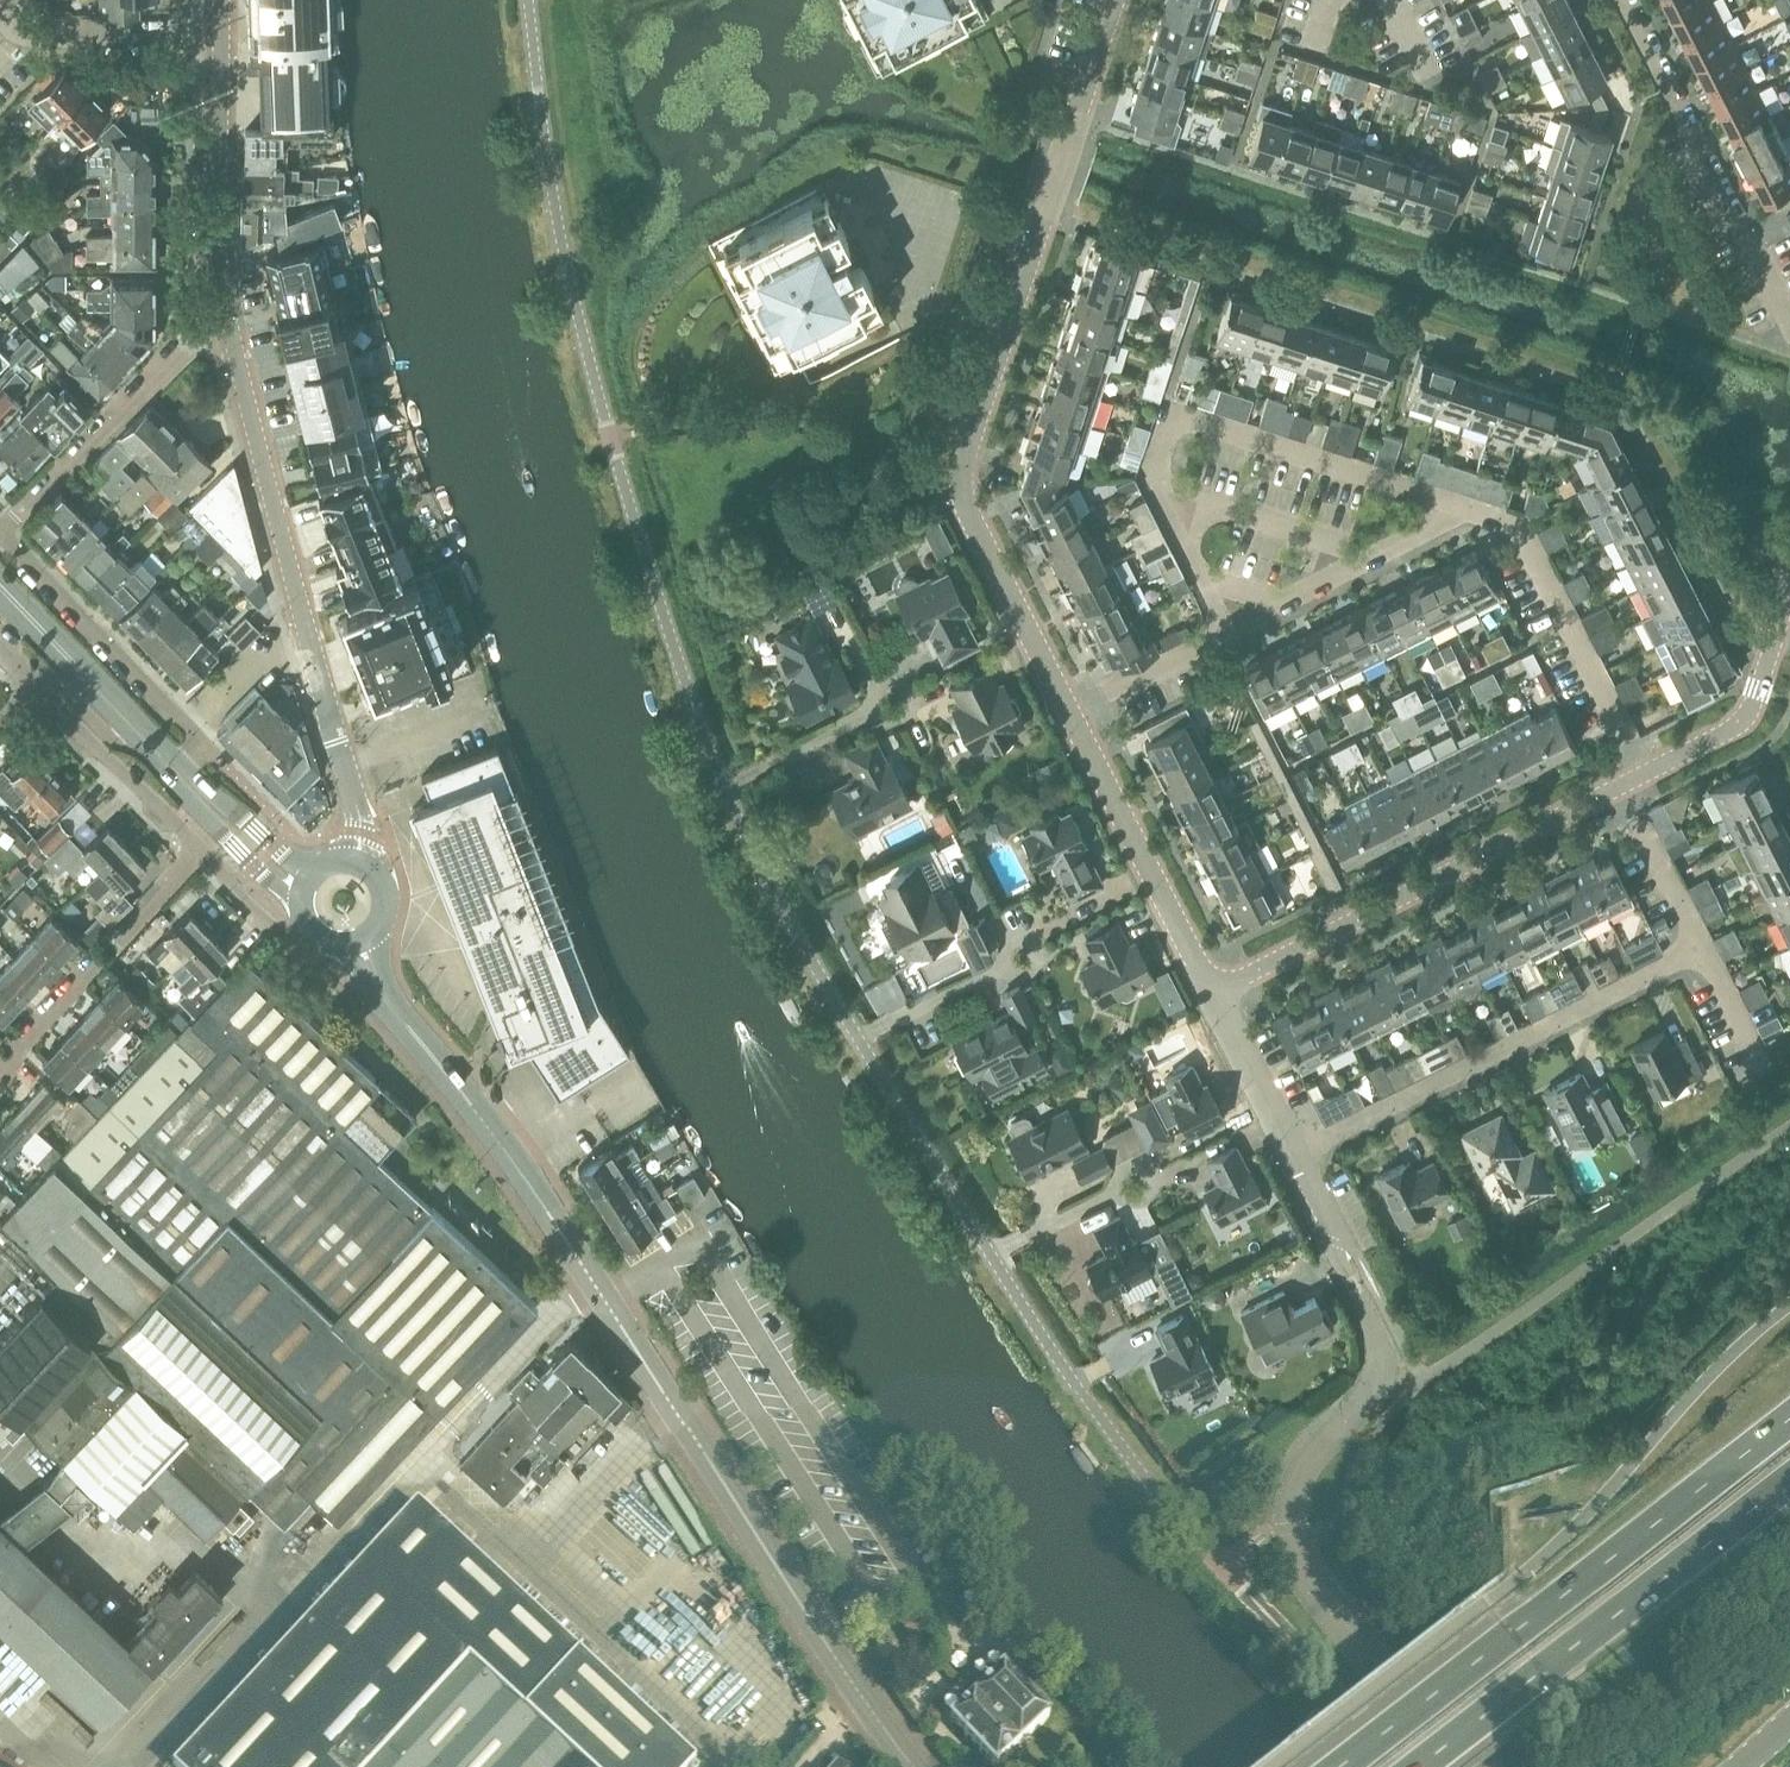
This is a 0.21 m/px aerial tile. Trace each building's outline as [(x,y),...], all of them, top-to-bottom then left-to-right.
[(100,11),(138,11),(137,0),(100,0),(100,11)] [(337,41),(336,0),(246,0),(246,13),(248,13),(250,69),(258,69),(261,128),(266,128),(320,128),(341,128),(337,41)] [(876,73),(989,15),(981,0),(839,0),(876,73)] [(1202,0),(1166,0),(1162,14),(1212,30),(1220,6),(1202,0)] [(1521,5),(1532,28),(1571,8),(1566,0),(1531,0),(1521,5)] [(1675,17),(1707,0),(1666,0),(1675,17)] [(1724,20),(1713,0),(1707,0),(1675,17),(1687,41),(1724,20)] [(1784,14),(1789,10),(1789,0),(1777,0),(1784,14)] [(1254,17),(1273,24),(1277,14),(1257,7),(1254,17)] [(1544,50),(1582,31),(1571,8),(1532,28),(1541,44),(1544,50)] [(1212,30),(1162,14),(1154,38),(1194,51),(1204,55),(1212,30)] [(1273,24),(1254,17),(1251,27),(1270,34),(1273,24)] [(1460,36),(1478,27),(1473,17),(1455,26),(1460,36)] [(1699,64),(1736,44),(1724,20),(1687,41),(1699,64)] [(1478,27),(1460,36),(1465,45),(1483,36),(1478,27)] [(1582,31),(1544,50),(1556,74),(1594,54),(1589,44),(1582,31)] [(1194,51),(1154,38),(1146,62),(1186,76),(1194,51)] [(1736,44),(1699,64),(1710,87),(1747,67),(1736,44)] [(1594,54),(1556,74),(1568,98),(1586,89),(1595,107),(1608,106),(1596,84),(1606,79),(1594,54)] [(1302,78),(1308,59),(1298,55),(1291,75),(1302,78)] [(1238,66),(1257,72),(1261,62),(1241,56),(1238,66)] [(1308,59),(1302,78),(1312,81),(1318,62),(1308,59)] [(1186,76),(1146,62),(1138,87),(1178,100),(1186,76)] [(1483,82),(1501,73),(1497,63),(1478,72),(1483,82)] [(27,104),(50,126),(57,118),(88,88),(78,78),(78,75),(71,68),(67,68),(66,66),(27,104)] [(1257,72),(1238,66),(1235,76),(1254,83),(1257,72)] [(1747,67),(1710,87),(1722,111),(1759,91),(1747,67)] [(1351,94),(1358,75),(1348,72),(1341,91),(1351,94)] [(1501,73),(1483,82),(1488,91),(1506,82),(1501,73)] [(1358,75),(1351,94),(1362,98),(1368,78),(1358,75)] [(1178,100),(1138,87),(1129,112),(1138,115),(1133,131),(1174,144),(1179,128),(1170,125),(1178,100)] [(88,88),(57,118),(79,140),(109,109),(107,107),(107,104),(101,97),(97,97),(88,88)] [(1400,110),(1406,91),(1396,88),(1390,108),(1400,110)] [(1406,91),(1400,110),(1411,114),(1416,94),(1406,91)] [(1759,91),(1722,111),(1734,134),(1771,114),(1759,91)] [(1288,122),(1291,110),(1261,101),(1256,117),(1260,117),(1249,154),(1274,162),(1288,122)] [(1449,126),(1455,107),(1445,103),(1438,123),(1449,126)] [(141,104),(141,118),(158,119),(159,104),(141,104)] [(1222,115),(1241,121),(1245,111),(1225,104),(1222,115)] [(1608,106),(1595,107),(1589,126),(1560,117),(1552,143),(1561,146),(1602,159),(1610,133),(1600,130),(1608,106)] [(1455,107),(1449,126),(1459,129),(1465,110),(1455,107)] [(1746,157),(1783,137),(1771,114),(1734,134),(1746,157)] [(1241,121),(1222,115),(1219,125),(1238,131),(1241,121)] [(1371,119),(1362,116),(1356,133),(1365,136),(1371,119)] [(86,161),(154,161),(154,155),(150,151),(150,147),(145,142),(142,141),(138,137),(121,137),(121,129),(123,128),(113,118),(96,135),(105,144),(108,142),(113,142),(113,151),(86,151),(86,161)] [(1336,138),(1340,126),(1316,118),(1312,130),(1299,170),(1323,178),(1336,138)] [(1299,170),(1312,130),(1288,122),(1274,162),(1299,170)] [(1494,123),(1486,148),(1505,154),(1509,144),(1504,142),(1508,128),(1494,123)] [(287,143),(298,143),(320,144),(320,128),(266,128),(261,128),(245,128),(245,147),(244,166),(286,166),(287,143)] [(1746,157),(1758,181),(1789,163),(1789,152),(1783,137),(1746,157)] [(1347,186),(1361,146),(1336,138),(1323,178),(1321,186),(1345,194),(1347,186)] [(1553,170),(1594,183),(1602,159),(1561,146),(1552,143),(1544,167),(1553,170)] [(1372,194),(1385,154),(1361,146),(1347,186),(1372,194)] [(1486,148),(1482,158),(1502,165),(1505,154),(1486,148)] [(1396,202),(1410,162),(1385,154),(1372,194),(1396,202)] [(1410,162),(1396,202),(1421,210),(1434,170),(1436,162),(1412,154),(1410,162)] [(154,161),(86,161),(86,171),(100,171),(100,181),(139,180),(154,180),(154,161)] [(1758,181),(1768,201),(1778,196),(1783,207),(1789,204),(1789,163),(1758,181)] [(243,184),(312,184),(313,176),(298,175),(298,166),(286,166),(244,166),(243,184)] [(1434,170),(1421,210),(1446,219),(1460,178),(1434,170)] [(1599,185),(1553,170),(1545,194),(1586,208),(1592,209),(1599,185)] [(329,174),(317,173),(317,190),(328,190),(329,174)] [(339,174),(329,174),(328,190),(329,190),(338,187),(339,174)] [(154,201),(154,180),(139,180),(100,181),(100,192),(86,192),(86,202),(87,201),(154,201)] [(899,336),(898,336),(889,318),(860,261),(866,258),(861,247),(854,233),(848,236),(821,183),(708,240),(774,371),(798,359),(810,381),(899,336)] [(312,184),(243,184),(243,202),(274,203),(274,202),(284,202),(285,194),(312,193),(312,184)] [(1470,197),(1489,203),(1492,193),(1473,187),(1470,197)] [(1586,208),(1545,194),(1537,219),(1578,232),(1586,208)] [(1489,203),(1470,197),(1466,207),(1486,213),(1489,203)] [(274,203),(243,202),(241,245),(252,245),(271,233),(276,246),(340,218),(332,198),(299,211),(300,215),(286,221),(284,202),(274,202),(274,203)] [(37,199),(30,205),(39,214),(45,208),(37,199)] [(113,222),(154,222),(154,201),(87,201),(86,202),(86,211),(113,211),(113,222)] [(29,207),(22,215),(32,224),(39,217),(29,207)] [(22,215),(14,222),(25,232),(32,224),(22,215)] [(1578,232),(1537,219),(1528,216),(1520,242),(1569,258),(1578,232)] [(154,222),(113,222),(113,232),(86,232),(86,242),(85,242),(85,243),(86,242),(154,242),(154,222)] [(29,239),(37,249),(56,236),(48,226),(29,239)] [(7,229),(1,236),(11,246),(17,239),(7,229)] [(56,236),(37,249),(44,257),(65,250),(64,247),(56,236)] [(9,247),(0,238),(0,257),(9,247)] [(323,239),(267,252),(274,280),(330,267),(323,239)] [(7,283),(16,276),(27,268),(38,261),(37,259),(21,241),(13,250),(0,264),(0,288),(7,283)] [(154,263),(154,242),(86,242),(85,243),(85,255),(113,255),(113,262),(154,263)] [(1088,250),(1082,269),(1135,287),(1145,259),(1094,242),(1091,251),(1088,250)] [(65,250),(44,257),(46,259),(52,268),(71,268),(65,250)] [(330,267),(274,280),(280,309),(332,297),(332,298),(337,297),(330,267)] [(1126,284),(1082,269),(1075,287),(1079,288),(1076,297),(1118,311),(1127,314),(1135,287),(1126,284)] [(46,280),(51,287),(65,287),(65,272),(55,272),(46,280)] [(1181,301),(1190,304),(1199,277),(1190,274),(1181,301)] [(113,297),(154,296),(154,277),(113,276),(113,287),(87,287),(87,297),(113,297)] [(28,296),(36,305),(44,297),(36,288),(28,296)] [(1243,350),(1259,303),(1239,297),(1241,293),(1227,289),(1221,308),(1225,309),(1215,340),(1243,350)] [(154,296),(113,297),(87,297),(86,308),(113,308),(113,318),(154,317),(154,296)] [(23,297),(11,309),(22,321),(35,308),(23,297)] [(280,309),(277,310),(284,340),(288,339),(288,338),(339,326),(338,324),(332,298),(332,297),(280,309)] [(1064,323),(1109,338),(1118,311),(1076,297),(1073,306),(1070,304),(1064,323)] [(1172,328),(1181,331),(1190,304),(1181,301),(1172,328)] [(1286,312),(1259,303),(1243,350),(1262,355),(1261,358),(1263,363),(1268,364),(1270,358),(1286,312)] [(1297,367),(1312,321),(1286,312),(1270,358),(1297,367)] [(77,318),(125,365),(139,351),(109,322),(106,325),(82,313),(77,318)] [(154,317),(113,318),(109,322),(139,351),(154,335),(154,317)] [(80,352),(111,380),(125,365),(77,318),(68,327),(86,345),(80,352)] [(1312,321),(1297,367),(1324,376),(1340,330),(1312,321)] [(339,326),(288,338),(288,339),(295,366),(354,353),(347,322),(338,324),(339,326)] [(1064,323),(1058,341),(1061,343),(1058,351),(1100,364),(1110,367),(1118,341),(1109,338),(1064,323)] [(1163,355),(1172,359),(1181,331),(1172,328),(1163,355)] [(1352,385),(1367,339),(1340,330),(1324,376),(1352,385)] [(35,340),(28,334),(8,355),(10,357),(7,359),(12,365),(13,363),(35,340)] [(111,380),(80,352),(78,354),(59,336),(49,347),(98,393),(111,380)] [(1367,339),(1352,385),(1380,395),(1390,363),(1394,365),(1401,346),(1387,341),(1386,345),(1367,339)] [(44,349),(35,340),(13,363),(19,368),(23,364),(26,368),(44,349)] [(1188,347),(1178,379),(1192,384),(1187,400),(1212,408),(1223,412),(1230,390),(1194,379),(1203,352),(1188,347)] [(7,359),(10,357),(8,355),(0,348),(0,367),(7,359)] [(1052,359),(1046,377),(1100,395),(1110,367),(1100,364),(1058,351),(1056,360),(1052,359)] [(1435,412),(1450,366),(1431,360),(1432,356),(1419,351),(1413,371),(1417,372),(1406,403),(1435,412)] [(354,353),(295,366),(302,395),(360,381),(354,353)] [(1172,359),(1163,355),(1154,383),(1163,386),(1172,359)] [(26,381),(33,374),(26,368),(23,364),(19,368),(0,387),(0,421),(20,401),(13,394),(26,381)] [(1450,366),(1435,412),(1462,421),(1477,375),(1450,366)] [(38,390),(72,421),(88,404),(55,372),(38,390)] [(1477,375),(1462,421),(1489,430),(1504,384),(1477,375)] [(1046,377),(1040,396),(1043,397),(1041,405),(1082,420),(1091,423),(1100,395),(1046,377)] [(1163,386),(1154,383),(1146,380),(1141,393),(1159,399),(1163,386)] [(360,381),(302,395),(308,421),(309,423),(367,410),(360,381)] [(1516,439),(1531,393),(1504,384),(1489,430),(1516,439)] [(38,390),(19,411),(24,416),(0,441),(0,447),(25,471),(72,421),(38,390)] [(1250,397),(1230,390),(1223,413),(1243,418),(1250,397)] [(1531,393),(1516,439),(1545,448),(1548,436),(1559,402),(1531,393)] [(1277,430),(1284,408),(1287,401),(1268,395),(1258,423),(1277,430)] [(1582,447),(1607,418),(1589,412),(1591,405),(1561,395),(1559,402),(1548,436),(1582,447)] [(149,467),(181,434),(151,403),(118,435),(148,465),(147,465),(149,467)] [(1082,420),(1041,405),(1038,414),(1034,413),(1028,431),(1073,446),(1083,449),(1091,423),(1082,420)] [(1284,408),(1277,430),(1288,433),(1295,411),(1284,408)] [(374,439),(367,410),(309,423),(308,421),(303,423),(311,453),(374,439)] [(1607,418),(1582,447),(1598,478),(1630,463),(1607,418)] [(1341,419),(1338,426),(1331,447),(1350,454),(1360,425),(1341,419)] [(1128,434),(1146,440),(1150,427),(1132,421),(1128,434)] [(1331,447),(1338,426),(1328,422),(1321,444),(1331,447)] [(1073,446),(1028,431),(1022,450),(1026,451),(1023,461),(1026,462),(1019,485),(1062,481),(1073,446)] [(183,433),(181,434),(149,467),(176,494),(210,461),(183,433)] [(1373,461),(1392,467),(1401,439),(1382,433),(1373,461)] [(1146,440),(1128,434),(1124,447),(1141,453),(1146,440)] [(107,477),(121,464),(131,453),(116,438),(92,462),(107,477)] [(374,439),(311,453),(318,482),(322,481),(326,491),(361,477),(360,472),(380,467),(374,439)] [(1423,449),(1415,475),(1431,480),(1442,484),(1449,462),(1438,458),(1439,454),(1423,449)] [(1449,462),(1442,484),(1452,487),(1459,465),(1449,462)] [(1600,511),(1643,489),(1630,463),(1598,478),(1586,484),(1600,511)] [(115,497),(134,478),(121,464),(107,477),(100,483),(115,497)] [(187,506),(244,564),(257,551),(238,481),(226,468),(187,506)] [(134,478),(115,497),(129,512),(157,485),(142,470),(134,478)] [(372,475),(320,496),(332,530),(384,508),(372,475)] [(1496,501),(1503,480),(1492,476),(1485,498),(1496,501)] [(1503,480),(1496,501),(1507,505),(1514,483),(1503,480)] [(1036,536),(1079,514),(1062,481),(1019,485),(1030,506),(1026,508),(1031,517),(1027,518),(1036,536)] [(162,485),(145,501),(157,514),(174,498),(162,485)] [(1526,512),(1543,493),(1529,488),(1522,510),(1526,512)] [(1600,511),(1589,516),(1603,541),(1613,536),(1656,514),(1643,489),(1600,511)] [(45,537),(76,507),(61,491),(30,522),(45,537)] [(1543,493),(1526,512),(1529,516),(1549,506),(1543,493)] [(1135,518),(1151,510),(1145,498),(1128,506),(1135,518)] [(190,513),(176,499),(158,516),(172,530),(190,513)] [(59,552),(90,521),(76,507),(45,537),(59,552)] [(384,508),(332,530),(340,552),(342,551),(346,561),(387,545),(396,541),(384,508)] [(1136,549),(1164,535),(1151,510),(1135,518),(1140,529),(1129,535),(1136,549)] [(192,513),(181,524),(197,541),(209,529),(192,513)] [(1079,514),(1036,536),(1045,553),(1048,551),(1052,560),(1091,540),(1079,514)] [(1656,514),(1613,536),(1626,561),(1669,539),(1656,514)] [(932,518),(920,524),(925,535),(940,527),(936,517),(935,517),(935,516),(932,518)] [(1541,540),(1561,530),(1556,520),(1536,530),(1541,540)] [(90,521),(59,552),(74,567),(103,538),(103,537),(105,536),(90,521)] [(197,541),(193,545),(209,563),(216,556),(226,546),(209,529),(197,541)] [(1561,530),(1541,540),(1546,550),(1566,540),(1561,530)] [(103,538),(74,567),(88,581),(123,547),(131,539),(123,531),(110,544),(103,538)] [(1164,535),(1136,549),(1144,564),(1155,558),(1160,569),(1177,562),(1164,535)] [(1639,587),(1682,565),(1669,539),(1626,561),(1639,587)] [(1062,587),(1104,564),(1091,540),(1052,560),(1056,568),(1053,569),(1062,587)] [(346,561),(337,564),(342,577),(340,578),(348,599),(400,577),(387,545),(346,561)] [(226,546),(216,556),(227,567),(220,574),(224,578),(231,572),(241,562),(226,546)] [(102,595),(133,565),(126,557),(129,554),(123,547),(88,581),(102,595)] [(1475,550),(1452,562),(1472,600),(1476,608),(1499,597),(1475,550)] [(133,565),(102,595),(116,610),(155,572),(141,557),(133,565)] [(1104,564),(1062,587),(1071,604),(1074,602),(1078,610),(1118,592),(1125,588),(1112,561),(1104,564)] [(241,562),(231,572),(245,587),(256,577),(244,564),(241,562)] [(1177,562),(1160,569),(1167,581),(1173,595),(1189,587),(1183,573),(1177,562)] [(1452,620),(1476,608),(1472,600),(1452,562),(1429,573),(1452,620)] [(1682,565),(1639,587),(1652,612),(1695,590),(1682,565)] [(153,583),(121,614),(137,631),(180,590),(194,576),(187,569),(173,583),(162,593),(153,583)] [(898,589),(899,591),(896,592),(908,617),(912,615),(921,634),(929,630),(944,661),(977,644),(962,613),(967,611),(946,570),(929,579),(928,576),(917,581),(916,580),(915,579),(914,578),(912,576),(909,575),(908,575),(906,576),(904,576),(901,578),(900,579),(899,580),(899,581),(898,582),(898,584),(898,585),(898,587),(898,588),(898,589)] [(1567,591),(1587,581),(1582,571),(1562,581),(1567,591)] [(1430,631),(1452,620),(1429,573),(1406,585),(1430,631)] [(802,587),(813,610),(838,597),(826,575),(802,587)] [(1587,581),(1567,591),(1572,601),(1592,591),(1587,581)] [(1406,643),(1430,631),(1406,585),(1383,596),(1402,635),(1406,643)] [(1118,592),(1078,610),(1082,619),(1079,620),(1088,638),(1130,616),(1131,618),(1142,612),(1129,586),(1125,588),(1118,592)] [(1654,643),(1714,613),(1701,587),(1695,590),(1652,612),(1641,617),(1654,643)] [(153,648),(185,616),(177,608),(187,597),(180,590),(137,631),(153,648)] [(1384,655),(1406,643),(1402,635),(1383,596),(1360,608),(1384,655)] [(185,616),(153,648),(169,664),(219,616),(212,609),(203,599),(185,616)] [(415,610),(346,634),(363,685),(431,660),(433,667),(452,663),(430,599),(414,604),(415,610)] [(1593,642),(1613,632),(1600,606),(1580,617),(1593,642)] [(1361,666),(1384,655),(1360,608),(1337,620),(1361,666)] [(219,616),(169,664),(186,681),(218,650),(210,642),(219,633),(218,632),(231,620),(223,612),(219,616)] [(1714,613),(1654,643),(1667,668),(1721,641),(1727,638),(1714,613)] [(227,632),(242,648),(261,629),(246,614),(227,632)] [(1130,616),(1088,638),(1097,655),(1100,653),(1104,662),(1115,657),(1122,669),(1158,651),(1152,638),(1143,642),(1131,618),(1130,616)] [(825,708),(855,692),(838,658),(832,661),(811,619),(786,631),(794,647),(781,654),(788,669),(794,666),(800,678),(788,684),(805,718),(811,715),(812,718),(826,711),(825,708)] [(1338,678),(1361,666),(1337,620),(1314,631),(1338,678)] [(1315,689),(1338,678),(1314,631),(1291,643),(1315,689)] [(1490,637),(1499,655),(1511,649),(1502,631),(1490,637)] [(1613,632),(1593,642),(1598,652),(1618,642),(1613,632)] [(1499,655),(1490,637),(1479,643),(1488,661),(1499,655)] [(1721,641),(1667,668),(1687,708),(1712,695),(1706,682),(1720,675),(1722,679),(1740,670),(1734,657),(1730,659),(1721,641)] [(1292,701),(1315,689),(1291,643),(1268,654),(1288,693),(1292,701)] [(1529,673),(1542,667),(1532,649),(1520,655),(1529,673)] [(1268,654),(1245,666),(1252,680),(1246,682),(1263,716),(1292,701),(1288,693),(1268,654)] [(1444,660),(1453,679),(1465,673),(1456,654),(1444,660)] [(1453,679),(1444,660),(1433,666),(1442,684),(1453,679)] [(1010,741),(1013,738),(1011,735),(1016,733),(1013,727),(1023,722),(1017,710),(1020,708),(1018,702),(1016,698),(1012,693),(1009,694),(1003,682),(997,685),(988,668),(952,686),(961,703),(952,707),(973,748),(983,742),(986,748),(990,745),(992,749),(995,749),(1000,748),(1003,746),(1005,745),(1007,744),(1009,743),(1010,741)] [(1481,675),(1490,693),(1501,688),(1492,669),(1481,675)] [(1619,693),(1639,683),(1634,673),(1614,683),(1619,693)] [(1490,693),(1481,675),(1469,681),(1478,699),(1490,693)] [(230,726),(220,736),(285,806),(318,774),(307,729),(300,730),(275,705),(285,694),(274,683),(263,693),(262,693),(255,686),(223,717),(230,725),(230,726)] [(1639,683),(1619,693),(1624,703),(1644,693),(1639,683)] [(1412,710),(1423,704),(1414,686),(1403,692),(1412,710)] [(1400,716),(1412,710),(1403,692),(1391,698),(1398,711),(1400,716)] [(1456,711),(1447,692),(1435,698),(1444,717),(1456,711)] [(1353,706),(1362,725),(1374,719),(1364,701),(1353,706)] [(1423,704),(1412,710),(1421,728),(1433,722),(1423,704)] [(1155,769),(1197,748),(1197,747),(1205,743),(1186,705),(1144,726),(1150,739),(1145,741),(1149,750),(1146,752),(1149,757),(1155,769)] [(1362,725),(1353,706),(1341,712),(1350,731),(1362,725)] [(1533,719),(1532,719),(1551,757),(1575,745),(1556,707),(1533,719)] [(1398,711),(1387,717),(1389,721),(1399,739),(1421,728),(1412,710),(1400,716),(1398,711)] [(1528,711),(1505,724),(1528,768),(1551,757),(1532,719),(1528,711)] [(1261,747),(1270,743),(1257,717),(1248,722),(1261,747)] [(1399,739),(1389,721),(1377,727),(1387,745),(1399,739)] [(1307,730),(1316,748),(1328,742),(1318,724),(1307,730)] [(1505,724),(1482,735),(1505,780),(1528,768),(1505,724)] [(1316,748),(1307,730),(1295,735),(1305,754),(1316,748)] [(1482,735),(1459,747),(1482,792),(1505,780),(1482,735)] [(886,763),(883,757),(873,736),(845,750),(858,777),(831,791),(851,831),(909,802),(888,761),(886,763)] [(1343,744),(1353,763),(1364,757),(1355,739),(1343,744)] [(1270,743),(1261,747),(1274,773),(1283,769),(1270,743)] [(603,1011),(515,789),(497,744),(421,774),(431,798),(413,805),(431,852),(508,1047),(525,1041),(559,1093),(627,1049),(603,1011)] [(1353,763),(1343,744),(1332,750),(1341,769),(1353,763)] [(0,786),(0,790),(17,807),(29,794),(51,772),(44,765),(46,764),(35,752),(34,753),(28,747),(5,770),(11,776),(0,786)] [(1459,747),(1436,758),(1459,803),(1482,792),(1459,747)] [(1197,748),(1155,769),(1163,787),(1167,785),(1171,793),(1210,773),(1202,757),(1197,748)] [(1436,757),(1413,769),(1436,815),(1459,803),(1436,757)] [(1056,761),(1034,770),(1040,783),(1061,773),(1056,761)] [(1724,816),(1767,794),(1758,776),(1762,774),(1756,761),(1738,770),(1740,774),(1710,789),(1724,816)] [(1291,771),(1301,789),(1312,783),(1303,765),(1291,771)] [(1287,798),(1295,794),(1283,769),(1274,773),(1287,798)] [(1413,769),(1390,781),(1414,826),(1436,815),(1413,769)] [(51,772),(29,794),(46,811),(44,813),(45,814),(46,813),(52,818),(75,796),(69,790),(71,789),(59,777),(58,779),(51,772)] [(1210,773),(1171,793),(1175,801),(1172,803),(1180,820),(1223,798),(1210,773)] [(1390,781),(1367,792),(1391,838),(1414,826),(1390,781)] [(1367,792),(1344,804),(1367,849),(1391,838),(1367,792)] [(1300,824),(1308,819),(1295,794),(1287,798),(1300,824)] [(1737,841),(1780,819),(1767,794),(1724,816),(1737,841)] [(1197,844),(1236,824),(1223,798),(1180,820),(1189,837),(1192,836),(1197,844)] [(1665,845),(1686,835),(1681,825),(1676,827),(1664,804),(1648,812),(1665,845)] [(1013,806),(993,816),(1003,836),(1024,826),(1013,806)] [(943,811),(933,817),(942,835),(952,829),(943,811)] [(1071,897),(1101,882),(1082,845),(1085,843),(1069,811),(1059,817),(1056,812),(1031,825),(1033,830),(1022,835),(1039,867),(1052,860),(1071,897)] [(1368,850),(1348,811),(1325,823),(1344,861),(1368,850)] [(1236,824),(1197,844),(1201,852),(1197,854),(1206,871),(1257,846),(1259,844),(1246,818),(1236,824)] [(45,844),(39,850),(45,857),(46,857),(69,834),(71,832),(58,819),(39,838),(45,844)] [(1308,819),(1300,824),(1312,849),(1321,845),(1308,819)] [(1726,847),(1740,872),(1750,867),(1789,846),(1789,839),(1780,819),(1737,841),(1726,847)] [(69,834),(46,857),(60,871),(68,864),(75,872),(91,856),(101,867),(126,844),(106,823),(82,847),(69,834)] [(972,823),(958,830),(965,843),(978,837),(972,823)] [(34,833),(27,840),(38,851),(39,850),(45,844),(39,838),(34,833)] [(1686,835),(1665,845),(1670,855),(1691,845),(1686,835)] [(126,844),(101,867),(103,869),(86,885),(104,904),(97,912),(110,925),(133,900),(121,888),(146,864),(126,844)] [(1321,845),(1312,849),(1309,851),(1329,891),(1341,884),(1321,845)] [(1222,894),(1269,871),(1257,846),(1206,871),(1215,888),(1218,887),(1222,894)] [(1789,879),(1789,846),(1750,867),(1763,892),(1789,879)] [(37,865),(45,857),(39,850),(38,851),(29,858),(37,865)] [(1580,862),(1607,914),(1633,900),(1610,856),(1596,863),(1593,856),(1580,862)] [(1558,882),(1581,926),(1607,914),(1580,862),(1568,868),(1572,875),(1558,882)] [(18,863),(7,874),(17,884),(28,873),(18,863)] [(943,935),(944,933),(950,929),(947,922),(964,913),(950,886),(933,894),(917,864),(890,877),(895,888),(880,895),(890,915),(889,917),(888,919),(887,921),(887,923),(887,925),(887,926),(887,928),(888,930),(888,932),(889,934),(890,935),(891,937),(894,940),(896,941),(897,942),(899,943),(903,944),(904,944),(908,951),(914,947),(916,948),(918,949),(922,950),(924,950),(926,950),(929,949),(933,948),(935,947),(936,946),(938,945),(939,943),(940,942),(941,940),(942,938),(943,937),(943,935)] [(1269,871),(1222,894),(1226,903),(1223,905),(1232,923),(1269,904),(1274,913),(1287,906),(1269,871)] [(1691,896),(1712,886),(1706,876),(1686,886),(1691,896)] [(1763,892),(1776,918),(1789,911),(1789,879),(1763,892)] [(1581,926),(1558,882),(1545,888),(1542,882),(1529,888),(1556,939),(1581,926)] [(1712,886),(1691,896),(1696,906),(1717,896),(1712,886)] [(22,907),(33,896),(23,887),(13,898),(22,907)] [(1508,908),(1530,952),(1556,939),(1529,888),(1517,894),(1521,901),(1508,908)] [(1479,914),(1505,965),(1530,952),(1508,908),(1494,914),(1491,907),(1479,914)] [(184,955),(210,931),(190,910),(165,934),(148,950),(156,958),(172,942),(184,955)] [(1789,943),(1789,911),(1776,918),(1789,944),(1789,943)] [(32,936),(57,959),(77,938),(52,914),(32,936)] [(1505,965),(1479,914),(1466,920),(1470,927),(1457,933),(1479,978),(1505,965)] [(978,948),(995,939),(984,917),(967,925),(978,948)] [(1671,930),(1664,917),(1652,923),(1658,936),(1671,930)] [(1149,977),(1152,976),(1134,942),(1127,945),(1116,923),(1087,937),(1098,960),(1081,968),(1091,987),(1093,986),(1101,1001),(1119,992),(1121,996),(1125,998),(1134,994),(1135,989),(1133,985),(1149,977)] [(1717,948),(1738,937),(1733,927),(1712,938),(1717,948)] [(210,931),(184,955),(195,966),(178,983),(185,991),(178,997),(194,1014),(227,980),(214,966),(229,951),(210,931)] [(1653,932),(1643,938),(1624,947),(1634,967),(1663,952),(1653,932)] [(1479,978),(1457,933),(1444,940),(1440,933),(1428,939),(1454,991),(1456,990),(1457,991),(1457,990),(1460,994),(1464,996),(1468,996),(1472,995),(1476,992),(1478,989),(1478,985),(1477,980),(1477,979),(1479,978)] [(57,959),(32,936),(13,956),(38,980),(57,959)] [(1738,937),(1717,948),(1722,958),(1743,947),(1738,937)] [(1454,991),(1428,939),(1415,946),(1419,952),(1406,959),(1428,1004),(1431,1003),(1431,1004),(1432,1003),(1434,1007),(1438,1009),(1442,1009),(1446,1008),(1450,1005),(1452,1002),(1453,997),(1452,993),(1451,992),(1454,991)] [(1598,960),(1608,980),(1619,974),(1609,955),(1598,960)] [(13,956),(0,970),(0,982),(19,1000),(38,980),(13,956)] [(132,1518),(160,1489),(204,1530),(219,1514),(239,1531),(253,1516),(234,1495),(246,1487),(284,1520),(312,1491),(337,1514),(535,1303),(433,1208),(430,1209),(376,1158),(417,1114),(382,1081),(381,1082),(248,958),(227,980),(194,1014),(74,1140),(6,1211),(0,1217),(0,1234),(5,1238),(13,1230),(57,1273),(0,1334),(0,1393),(2,1394),(0,1396),(0,1431),(3,1428),(12,1437),(28,1420),(66,1456),(99,1486),(132,1518)] [(1428,1004),(1406,959),(1393,966),(1389,959),(1377,965),(1403,1017),(1428,1004)] [(1608,980),(1598,960),(1588,966),(1597,985),(1608,980)] [(1403,1017),(1377,965),(1365,971),(1368,978),(1355,985),(1377,1030),(1403,1017)] [(154,980),(141,967),(131,976),(144,990),(154,980)] [(1152,976),(1149,977),(1166,1011),(1184,1002),(1166,968),(1152,976)] [(1547,986),(1557,1005),(1583,992),(1573,973),(1547,986)] [(119,977),(99,999),(124,1022),(144,1001),(119,977)] [(1743,999),(1764,988),(1759,978),(1738,989),(1743,999)] [(0,982),(0,1020),(0,1021),(19,1000),(0,982)] [(1010,1010),(952,1039),(956,1047),(953,1053),(961,1068),(967,1069),(971,1077),(981,1072),(993,1098),(1049,1069),(1038,1046),(1027,1051),(1014,1026),(1034,1015),(1019,984),(1002,993),(1010,1010)] [(1377,1030),(1355,985),(1342,992),(1338,985),(1326,991),(1352,1042),(1377,1030)] [(1557,1005),(1547,986),(1537,991),(1547,1011),(1557,1005)] [(1764,988),(1743,999),(1748,1009),(1769,998),(1764,988)] [(1352,1042),(1326,991),(1314,997),(1317,1004),(1304,1010),(1327,1055),(1352,1042)] [(99,999),(80,1019),(105,1042),(115,1032),(121,1038),(128,1030),(122,1024),(124,1022),(99,999)] [(167,1014),(181,1027),(189,1019),(175,1006),(167,1014)] [(1496,1012),(1506,1031),(1517,1026),(1507,1006),(1496,1012)] [(1327,1055),(1304,1010),(1291,1017),(1287,1010),(1274,1017),(1300,1069),(1327,1055)] [(1506,1031),(1496,1012),(1486,1017),(1496,1036),(1506,1031)] [(1777,1014),(1756,1024),(1761,1034),(1782,1024),(1777,1014)] [(61,1040),(86,1063),(105,1042),(80,1019),(61,1040)] [(149,1045),(157,1053),(177,1032),(169,1025),(149,1045)] [(1688,1081),(1703,1073),(1688,1043),(1673,1051),(1663,1031),(1631,1047),(1654,1092),(1686,1076),(1688,1081)] [(1446,1038),(1455,1057),(1466,1051),(1456,1032),(1446,1038)] [(1455,1057),(1446,1038),(1435,1043),(1445,1062),(1455,1057)] [(86,1063),(61,1040),(42,1060),(67,1083),(86,1063)] [(130,1065),(138,1073),(157,1053),(149,1045),(130,1065)] [(1395,1063),(1404,1083),(1415,1077),(1405,1058),(1395,1063)] [(1404,1083),(1395,1063),(1384,1069),(1381,1064),(1367,1071),(1379,1096),(1404,1083)] [(1189,1134),(1223,1117),(1206,1083),(1202,1085),(1191,1064),(1165,1077),(1170,1085),(1151,1095),(1166,1124),(1180,1117),(1189,1134)] [(138,1073),(130,1065),(110,1085),(118,1093),(138,1073)] [(1580,1073),(1545,1091),(1572,1143),(1602,1127),(1606,1133),(1625,1123),(1607,1088),(1595,1094),(1590,1093),(1580,1073)] [(15,1110),(32,1125),(36,1129),(66,1097),(45,1078),(15,1110)] [(1344,1089),(1353,1108),(1364,1103),(1354,1084),(1344,1089)] [(91,1088),(81,1099),(97,1115),(109,1103),(98,1092),(96,1094),(91,1088)] [(1353,1108),(1344,1089),(1330,1096),(1323,1093),(1312,1099),(1324,1123),(1353,1108)] [(80,1098),(66,1113),(75,1121),(67,1130),(75,1138),(97,1115),(81,1099),(80,1098)] [(1148,1145),(1165,1136),(1147,1102),(1136,1108),(1133,1117),(1148,1145)] [(1009,1127),(1013,1135),(1008,1138),(1011,1143),(1009,1145),(1013,1153),(1016,1153),(1020,1160),(1018,1163),(1022,1170),(1025,1171),(1027,1175),(1086,1145),(1067,1108),(1032,1126),(1028,1117),(1023,1116),(1011,1122),(1009,1127)] [(8,1160),(20,1147),(45,1170),(62,1152),(36,1129),(32,1125),(15,1110),(0,1126),(0,1153),(8,1160)] [(1514,1207),(1553,1188),(1533,1149),(1521,1156),(1500,1114),(1461,1133),(1480,1171),(1493,1165),(1514,1207)] [(1552,1122),(1542,1127),(1551,1146),(1562,1140),(1552,1122)] [(1131,1123),(1110,1134),(1123,1159),(1145,1148),(1131,1123)] [(664,1126),(647,1136),(653,1146),(670,1137),(669,1136),(664,1126)] [(670,1137),(653,1146),(659,1156),(676,1147),(670,1137)] [(1665,1140),(1656,1144),(1663,1157),(1671,1152),(1665,1140)] [(577,1167),(591,1188),(637,1157),(639,1156),(632,1144),(615,1155),(609,1146),(577,1167)] [(1240,1211),(1264,1198),(1249,1168),(1246,1169),(1234,1146),(1207,1160),(1219,1183),(1204,1190),(1220,1221),(1222,1220),(1226,1221),(1229,1221),(1237,1217),(1239,1214),(1240,1211)] [(1082,1179),(1110,1164),(1101,1147),(1073,1161),(1082,1179)] [(591,1188),(602,1205),(649,1175),(637,1157),(591,1188)] [(1430,1201),(1448,1192),(1433,1161),(1409,1173),(1403,1162),(1376,1176),(1391,1205),(1389,1206),(1396,1218),(1397,1217),(1400,1223),(1433,1207),(1430,1201)] [(692,1174),(676,1184),(687,1204),(703,1194),(692,1174)] [(634,1185),(602,1205),(613,1223),(661,1194),(654,1182),(649,1175),(634,1185)] [(661,1194),(613,1223),(620,1233),(626,1243),(642,1233),(658,1223),(652,1214),(670,1203),(663,1192),(661,1194)] [(1468,1212),(1446,1221),(1454,1237),(1475,1227),(1468,1212)] [(1117,1248),(1086,1263),(1091,1273),(1089,1275),(1087,1280),(1090,1284),(1095,1286),(1097,1285),(1102,1295),(1150,1270),(1152,1273),(1154,1271),(1170,1304),(1191,1294),(1171,1255),(1149,1267),(1134,1239),(1132,1240),(1119,1215),(1093,1228),(1102,1246),(1113,1240),(1117,1248)] [(1195,1272),(1185,1277),(1192,1289),(1205,1283),(1201,1274),(1195,1272)] [(1208,1290),(1206,1296),(1209,1302),(1215,1305),(1221,1302),(1224,1295),(1221,1289),(1214,1287),(1208,1290)] [(1309,1338),(1334,1325),(1325,1308),(1321,1310),(1314,1296),(1292,1307),(1283,1290),(1241,1311),(1257,1342),(1275,1333),(1284,1351),(1305,1340),(1306,1341),(1310,1339),(1309,1338)] [(1168,1351),(1150,1360),(1166,1392),(1184,1384),(1192,1400),(1218,1387),(1209,1371),(1213,1369),(1196,1337),(1194,1338),(1182,1314),(1156,1327),(1168,1351)] [(534,1383),(522,1372),(512,1382),(522,1391),(458,1462),(502,1503),(525,1478),(510,1463),(535,1436),(548,1448),(529,1469),(543,1482),(563,1460),(554,1452),(556,1449),(557,1450),(571,1435),(570,1435),(599,1403),(615,1418),(630,1401),(617,1389),(618,1388),(568,1341),(551,1360),(553,1362),(534,1383)] [(7,1622),(104,1713),(218,1593),(195,1571),(124,1645),(21,1547),(81,1502),(99,1486),(66,1456),(52,1474),(0,1513),(0,1632),(7,1622)] [(577,1655),(416,1505),(172,1766),(531,1766),(580,1715),(608,1684),(577,1655)] [(943,1709),(942,1714),(949,1721),(992,1766),(996,1766),(1047,1718),(1001,1670),(969,1702),(957,1690),(943,1704),(943,1709)] [(531,1766),(691,1766),(694,1764),(608,1684),(531,1766)]
